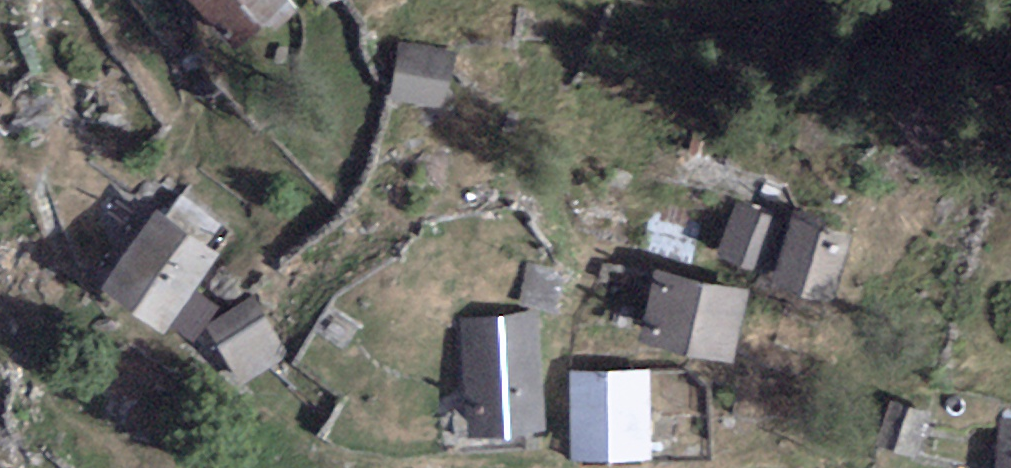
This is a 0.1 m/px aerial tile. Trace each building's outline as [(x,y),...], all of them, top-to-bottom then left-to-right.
[(295,0),(192,0),(238,51),(262,30),(272,40),(305,12),(295,0)] [(455,53),(400,42),(389,96),(445,108),(455,53)] [(219,256),(236,233),(183,192),(165,215),(219,256)] [(772,216),(734,202),(714,256),(752,271),(772,216)] [(165,215),(155,209),(99,288),(163,333),(219,256),(165,215)] [(850,239),(794,219),(771,283),(827,303),(850,239)] [(559,313),(569,275),(532,265),(522,303),(559,313)] [(732,362),(747,292),(656,272),(641,342),(732,362)] [(285,358),(250,298),(207,324),(241,384),(285,358)] [(537,316),(458,321),(465,440),(544,435),(537,316)] [(650,372),(569,374),(570,461),(652,459),(650,372)] [(932,412),(889,399),(875,445),(918,458),(932,412)] [(1002,422),(1000,467),(1010,467),(1010,422),(1002,422)]
